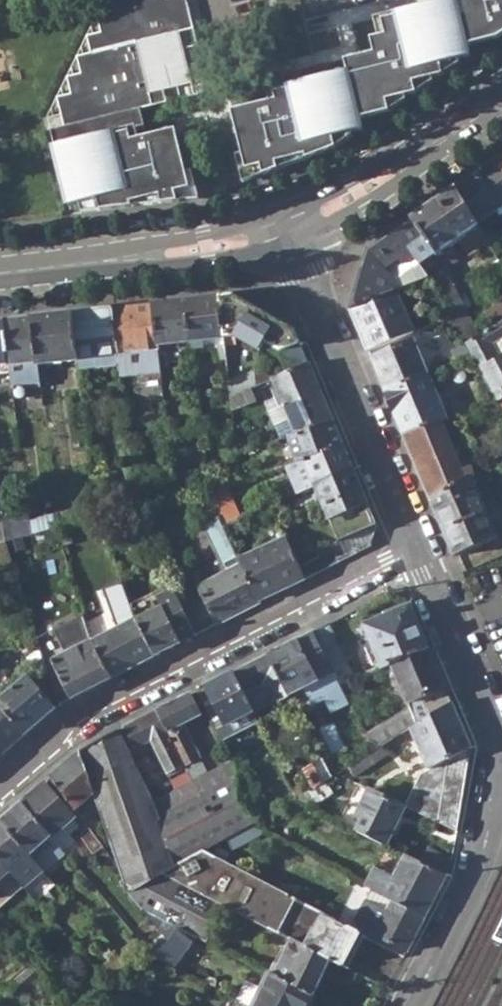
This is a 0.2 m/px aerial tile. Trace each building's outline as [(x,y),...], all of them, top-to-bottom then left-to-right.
[(182,0),(106,0),(110,15),(96,19),(101,35),(86,39),(91,55),(76,59),(82,76),(66,80),(72,96),(57,100),(65,128),(50,132),(67,199),(80,196),(83,214),(133,208),(132,202),(162,196),(164,204),(179,203),(177,193),(190,190),(176,131),(148,138),(142,140),(139,127),(145,126),(141,109),(152,106),(149,94),(163,91),(193,84),(180,33),(189,31),(182,0)] [(186,0),(182,0),(189,31),(193,30),(186,0)] [(458,1),(457,0),(444,0),(427,4),(428,9),(384,19),(387,34),(372,38),(375,53),(346,60),(349,73),(318,81),(320,85),(275,95),(277,102),(233,113),(247,172),(262,168),(265,177),(279,171),(277,164),(305,157),(306,161),(336,148),(333,137),(363,130),(361,118),(390,111),(387,100),(416,93),(413,82),(442,76),(442,64),(469,58),(467,47),(493,41),(501,35),(501,0),(461,0),(458,1)] [(486,70),(481,63),(465,74),(468,78),(470,81),(486,70)] [(163,91),(149,94),(152,106),(166,103),(163,91)] [(139,127),(142,140),(148,138),(145,126),(139,127)] [(305,157),(277,164),(279,171),(306,161),(305,157)] [(501,207),(501,165),(498,160),(458,188),(478,224),(501,207)] [(413,218),(436,254),(421,264),(424,268),(426,267),(431,277),(467,345),(480,336),(445,267),(458,258),(459,252),(452,243),(459,238),(470,254),(488,241),(478,224),(458,188),(413,218)] [(133,208),(164,204),(162,196),(132,202),(133,208)] [(398,230),(421,264),(436,254),(413,218),(398,230)] [(368,250),(351,309),(398,291),(431,277),(426,267),(424,268),(421,264),(398,230),(368,250)] [(370,352),(416,333),(398,291),(351,309),(370,352)] [(266,342),(281,350),(301,344),(295,330),(233,295),(219,297),(224,338),(237,336),(260,350),(266,342)] [(191,341),(192,351),(202,350),(201,340),(224,338),(219,297),(185,300),(191,341)] [(159,346),(191,341),(185,300),(155,304),(159,346)] [(495,327),(501,322),(501,303),(486,313),(495,327)] [(114,309),(119,355),(160,350),(159,346),(155,304),(114,309)] [(79,361),(81,369),(121,364),(119,355),(114,309),(73,314),(79,361)] [(35,318),(40,366),(79,361),(73,314),(35,318)] [(10,363),(13,386),(42,383),(40,366),(35,318),(5,321),(10,363)] [(10,363),(5,321),(0,322),(0,364),(10,363)] [(499,354),(493,343),(501,338),(501,337),(501,322),(495,327),(480,336),(467,345),(473,355),(498,401),(501,398),(501,359),(499,354)] [(501,338),(493,343),(499,354),(501,352),(501,339),(501,338)] [(373,359),(387,393),(430,373),(416,340),(373,359)] [(453,351),(457,362),(473,355),(467,345),(453,351)] [(274,380),(286,407),(322,393),(309,364),(274,380)] [(387,393),(405,435),(443,418),(449,416),(430,373),(387,393)] [(271,413),(276,425),(290,420),(297,436),(334,423),(322,393),(286,407),(271,413)] [(405,435),(433,501),(473,476),(476,473),(472,465),(465,469),(443,418),(405,435)] [(291,437),(297,436),(290,420),(276,425),(282,440),(291,437)] [(298,461),(345,446),(334,423),(297,436),(291,437),(298,461)] [(285,465),(296,494),(300,492),(314,486),(355,469),(345,446),(298,461),(285,465)] [(355,469),(314,486),(338,542),(331,545),(334,550),(298,566),(300,570),(304,578),(370,547),(378,525),(355,469)] [(498,537),(473,476),(433,501),(456,555),(498,537)] [(235,481),(238,491),(252,487),(249,477),(235,481)] [(221,517),(224,523),(237,518),(240,517),(226,483),(208,488),(221,517)] [(268,505),(273,514),(285,509),(281,500),(268,505)] [(30,521),(32,536),(55,529),(60,528),(58,513),(30,521)] [(2,516),(6,542),(14,540),(11,515),(2,516)] [(185,611),(195,635),(260,602),(259,600),(243,564),(240,559),(230,535),(224,523),(221,517),(203,526),(225,574),(197,588),(203,602),(185,611)] [(224,523),(230,535),(242,530),(237,518),(224,523)] [(243,564),(259,600),(304,578),(300,570),(298,566),(284,538),(240,559),(243,564)] [(109,581),(119,609),(132,604),(121,576),(109,581)] [(138,620),(155,655),(181,642),(195,635),(185,611),(175,589),(158,597),(164,607),(138,620)] [(363,624),(382,667),(390,663),(429,645),(411,604),(363,624)] [(92,641),(112,677),(155,655),(138,620),(137,618),(92,641)] [(289,695),(334,671),(320,643),(313,630),(267,653),(289,695)] [(332,637),(320,643),(334,671),(341,685),(367,674),(362,663),(348,669),(332,637)] [(51,661),(71,698),(112,677),(92,641),(51,661)] [(368,735),(375,748),(381,745),(411,726),(452,700),(429,645),(390,663),(409,707),(368,735)] [(232,671),(254,713),(289,695),(267,653),(232,671)] [(216,730),(222,740),(258,721),(254,713),(232,671),(204,686),(225,725),(216,730)] [(25,734),(55,708),(27,676),(0,700),(0,705),(25,734)] [(184,764),(193,780),(210,771),(186,724),(204,715),(192,692),(156,710),(184,764)] [(411,726),(430,769),(471,747),(452,700),(411,726)] [(25,734),(0,705),(0,756),(25,734)] [(94,790),(123,871),(130,890),(143,907),(198,935),(208,940),(228,903),(294,939),(307,946),(333,959),(348,967),(364,937),(354,931),(202,850),(223,838),(208,810),(193,780),(184,764),(156,710),(123,727),(134,749),(152,740),(179,791),(157,802),(118,730),(80,751),(94,790)] [(386,755),(381,745),(375,748),(358,759),(364,768),(386,755)] [(292,786),(298,796),(308,790),(325,779),(332,775),(317,746),(307,751),(312,763),(308,766),(312,775),(292,786)] [(405,805),(458,831),(471,747),(430,769),(420,774),(405,805)] [(74,807),(94,790),(80,751),(51,776),(74,807)] [(208,810),(223,838),(225,837),(250,823),(262,816),(232,759),(210,771),(193,780),(208,810)] [(325,779),(308,790),(315,802),(332,791),(325,779)] [(51,835),(64,850),(68,846),(56,831),(74,816),(45,782),(22,802),(51,835)] [(386,845),(405,805),(370,788),(356,816),(363,819),(357,829),(386,845)] [(2,819),(31,852),(51,835),(22,802),(2,819)] [(24,885),(25,886),(27,888),(46,869),(37,858),(31,852),(2,819),(0,821),(0,859),(11,871),(24,885)] [(250,823),(225,837),(233,848),(264,831),(250,823)] [(80,833),(94,851),(102,844),(89,826),(80,833)] [(51,835),(31,852),(37,858),(46,869),(67,852),(64,850),(51,835)] [(452,862),(429,850),(422,864),(446,877),(452,862)] [(395,900),(426,917),(447,877),(446,877),(422,864),(406,856),(398,871),(377,862),(365,884),(375,890),(395,900)] [(25,886),(24,885),(11,871),(0,859),(0,908),(25,886)] [(404,958),(426,917),(395,900),(375,890),(354,931),(364,937),(388,949),(404,958)] [(177,964),(198,935),(143,907),(171,939),(155,952),(164,957),(177,964)] [(294,939),(276,976),(315,996),(333,959),(307,946),(294,939)] [(384,957),(400,965),(404,958),(388,949),(384,957)] [(141,964),(148,971),(164,957),(155,952),(141,964)] [(1,988),(15,1004),(46,979),(32,963),(1,988)] [(315,996),(276,976),(272,974),(255,1005),(310,1005),(315,996)]
